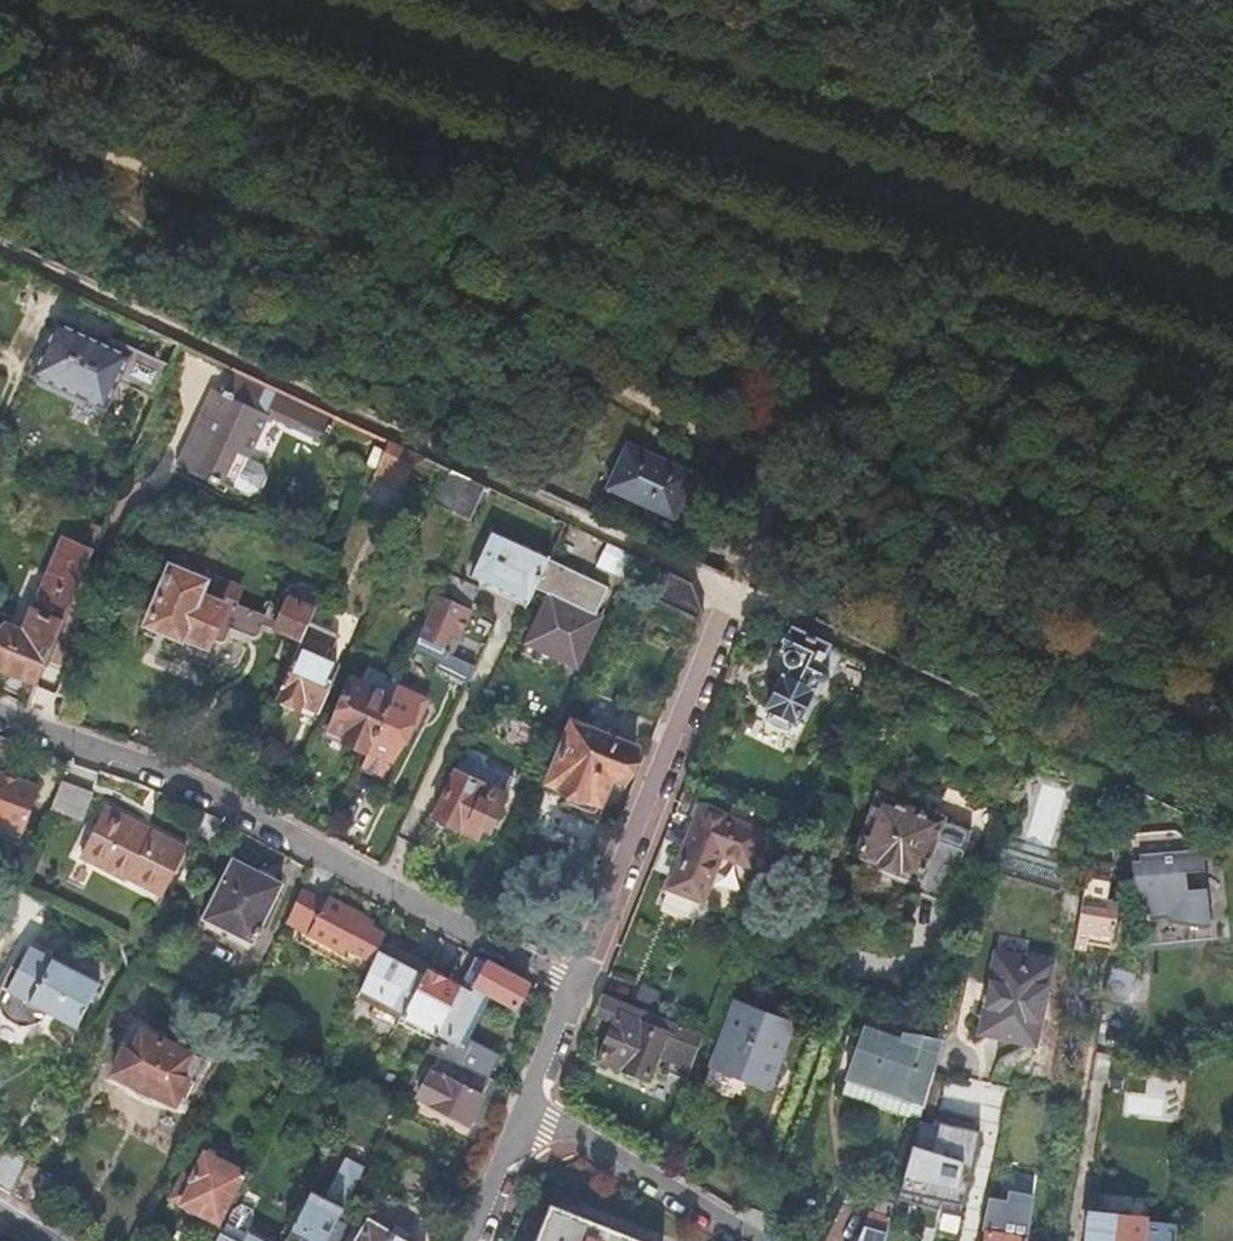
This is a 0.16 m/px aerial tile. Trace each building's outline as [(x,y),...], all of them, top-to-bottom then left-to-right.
[(152,410),(169,369),(114,343),(110,350),(56,324),(33,375),(105,410),(118,381),(143,392),(138,403),(152,410)] [(319,440),(331,414),(229,367),(218,392),(213,390),(201,416),(210,420),(189,468),(209,477),(207,482),(217,485),(219,481),(232,487),(234,485),(249,491),(259,487),(266,472),(262,461),(247,454),(265,415),(319,440)] [(180,464),(189,468),(210,420),(201,416),(180,464)] [(424,458),(388,441),(375,473),(404,486),(414,463),(424,458)] [(691,484),(612,447),(591,491),(671,528),(691,484)] [(485,486),(452,471),(437,506),(470,521),(485,486)] [(471,575),(528,601),(534,588),(547,560),(491,534),(471,575)] [(623,579),(634,556),(608,544),(597,567),(623,579)] [(91,555),(66,545),(36,615),(33,613),(24,636),(9,629),(0,651),(0,669),(36,685),(87,564),(91,555)] [(547,560),(534,588),(548,595),(521,656),(548,668),(554,656),(577,666),(600,618),(598,617),(610,590),(547,560)] [(658,588),(665,571),(651,564),(644,581),(658,588)] [(204,579),(171,565),(147,621),(181,636),(182,633),(207,644),(208,640),(219,645),(220,645),(221,645),(223,645),(224,645),(225,644),(227,643),(228,642),(228,641),(232,632),(250,640),(252,641),(255,641),(257,640),(259,639),(261,637),(262,635),(266,627),(270,617),(231,601),(238,586),(207,572),(204,579)] [(691,583),(665,571),(658,588),(652,601),(702,624),(706,612),(691,583)] [(478,589),(446,575),(438,593),(440,594),(469,607),(478,589)] [(318,603),(298,594),(295,603),(287,599),(278,621),(274,631),(301,642),(306,632),(309,625),(309,623),(318,603)] [(451,652),(471,609),(469,607),(440,594),(420,638),(451,652)] [(278,621),(270,617),(266,627),(274,631),(278,621)] [(338,638),(309,625),(306,632),(301,642),(284,681),(276,700),(314,716),(335,667),(326,663),(338,638)] [(836,667),(842,652),(792,628),(781,652),(791,656),(790,661),(792,665),(795,667),(790,679),(786,678),(773,709),(777,710),(797,719),(802,721),(805,713),(810,715),(817,700),(812,698),(815,691),(821,690),(825,678),(827,678),(830,673),(827,668),(836,667)] [(398,683),(394,692),(419,702),(426,689),(418,685),(429,660),(444,667),(451,652),(420,638),(418,637),(398,683)] [(874,666),(864,662),(855,688),(865,692),(873,668),(874,666)] [(368,670),(361,686),(391,699),(394,692),(398,683),(368,670)] [(329,735),(367,752),(391,699),(361,686),(353,682),(329,735)] [(391,699),(367,752),(390,762),(392,763),(419,702),(394,692),(391,699)] [(777,710),(774,719),(794,728),(797,719),(777,710)] [(575,723),(549,784),(567,793),(564,801),(592,813),(597,810),(610,778),(621,783),(635,749),(575,723)] [(367,752),(358,774),(381,785),(390,762),(367,752)] [(483,771),(462,762),(451,787),(501,809),(509,791),(480,778),(483,771)] [(26,832),(41,790),(0,774),(0,822),(26,832)] [(451,787),(430,830),(434,831),(437,838),(449,845),(456,841),(473,848),(477,839),(486,843),(501,809),(451,787)] [(880,797),(859,854),(867,857),(866,863),(868,869),(917,887),(918,896),(937,903),(949,898),(972,830),(880,797)] [(702,810),(670,889),(699,902),(719,854),(750,866),(763,834),(702,810)] [(104,812),(85,852),(168,894),(189,848),(154,831),(151,836),(104,812)] [(429,849),(418,844),(410,862),(421,867),(429,849)] [(1138,855),(1138,864),(1141,897),(1144,948),(1206,944),(1200,850),(1138,855)] [(1088,853),(1072,948),(1085,950),(1087,940),(1109,943),(1117,900),(1102,897),(1106,864),(1097,862),(1098,854),(1088,853)] [(238,858),(209,916),(258,941),(286,883),(238,858)] [(303,894),(289,927),(345,957),(348,951),(374,964),(381,947),(386,936),(363,923),(365,918),(331,901),(328,907),(303,894)] [(988,934),(967,1042),(984,1045),(987,1034),(1034,1043),(1050,964),(1001,954),(1005,937),(988,934)] [(51,1016),(53,1012),(81,1027),(105,983),(83,972),(58,958),(35,946),(28,959),(22,956),(5,987),(3,991),(2,996),(2,1000),(2,1005),(4,1010),(6,1014),(9,1018),(12,1021),(16,1024),(21,1025),(25,1026),(30,1027),(35,1026),(39,1025),(43,1023),(47,1020),(51,1016)] [(374,964),(361,995),(403,1017),(428,971),(381,947),(374,964)] [(532,986),(477,957),(461,988),(437,1035),(432,1045),(429,1051),(451,1062),(483,1077),(492,1060),(471,1049),(475,1042),(468,1039),(490,996),(518,1010),(532,986)] [(138,958),(134,967),(133,969),(134,969),(141,973),(153,980),(159,968),(138,958)] [(1143,1003),(1148,974),(1111,968),(1106,997),(1143,1003)] [(428,971),(403,1017),(437,1035),(461,988),(428,971)] [(639,1008),(666,1020),(675,997),(644,985),(635,1007),(639,1008)] [(666,1020),(639,1008),(635,1007),(604,994),(597,1012),(617,1020),(601,1060),(650,1079),(658,1056),(673,1062),(676,1054),(695,1061),(705,1035),(666,1020)] [(735,1003),(704,1087),(735,1099),(742,1080),(772,1091),(796,1025),(735,1003)] [(846,1081),(921,1109),(941,1039),(903,1032),(900,1040),(865,1028),(846,1081)] [(140,1029),(129,1050),(136,1053),(147,1032),(140,1029)] [(136,1053),(129,1050),(115,1077),(133,1087),(137,1095),(151,1102),(159,1099),(175,1108),(189,1080),(197,1085),(209,1064),(147,1032),(136,1053)] [(501,1056),(475,1042),(471,1049),(492,1060),(483,1077),(489,1079),(501,1056)] [(695,1061),(676,1054),(673,1062),(692,1069),(695,1061)] [(473,1123),(492,1081),(489,1079),(483,1077),(451,1062),(444,1075),(434,1070),(421,1099),(473,1123)] [(183,1112),(197,1085),(189,1080),(175,1108),(183,1112)] [(936,1153),(917,1148),(903,1200),(962,1215),(983,1133),(943,1123),(936,1153)] [(28,1163),(5,1151),(0,1161),(0,1187),(11,1194),(28,1163)] [(177,1199),(221,1223),(247,1173),(208,1152),(193,1179),(189,1177),(177,1199)] [(54,1178),(28,1163),(11,1194),(36,1210),(54,1178)] [(994,1166),(988,1192),(1003,1195),(1009,1168),(994,1166)] [(288,1240),(330,1240),(364,1177),(348,1168),(331,1202),(313,1193),(288,1240)] [(892,1207),(875,1202),(859,1240),(882,1240),(892,1207)] [(251,1233),(257,1221),(257,1209),(245,1203),(235,1210),(223,1234),(237,1240),(246,1240),(251,1233)] [(538,1240),(639,1240),(552,1206),(538,1240)] [(1089,1213),(1085,1240),(1173,1240),(1174,1235),(1141,1230),(1142,1222),(1089,1213)] [(1028,1227),(989,1220),(986,1240),(1026,1240),(1028,1227)] [(358,1240),(408,1240),(392,1231),(387,1235),(368,1223),(358,1240)]
